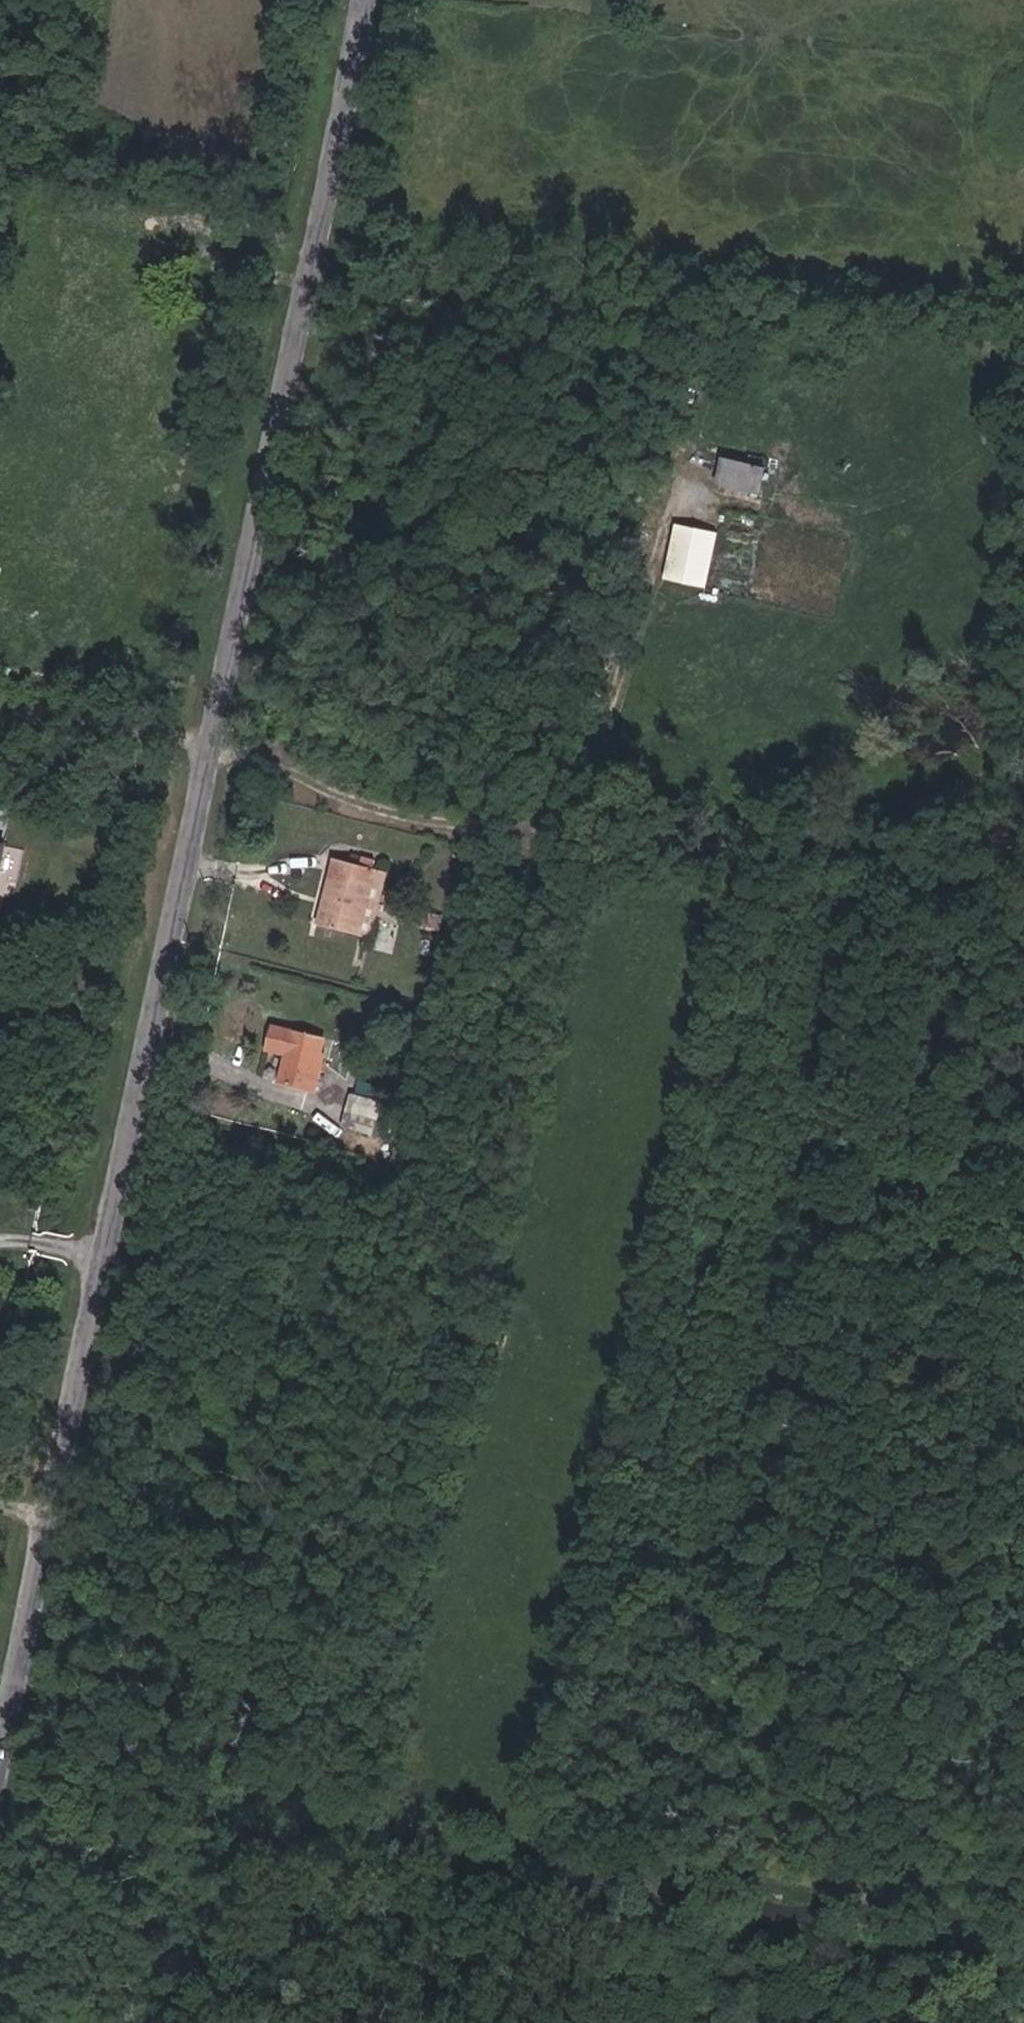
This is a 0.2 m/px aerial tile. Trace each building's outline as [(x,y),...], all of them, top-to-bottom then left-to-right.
[(726,452),(717,481),(762,494),(771,465),(726,452)] [(709,586),(722,530),(679,520),(665,575),(709,586)] [(306,926),(340,932),(353,866),(355,857),(342,855),(341,862),(319,858),(306,926)] [(353,866),(340,932),(356,936),(369,869),(353,866)] [(418,926),(420,915),(407,912),(405,923),(418,926)] [(418,926),(427,928),(427,927),(428,924),(429,917),(420,915),(418,926)] [(261,1032),(260,1035),(257,1053),(272,1056),(267,1084),(300,1090),(301,1083),(309,1041),(283,1036),(272,1034),(264,1032),(261,1032)] [(363,1148),(366,1132),(369,1116),(367,1116),(360,1114),(359,1114),(339,1110),(331,1142),(363,1148)] [(369,1116),(366,1132),(375,1133),(378,1119),(369,1116)]
